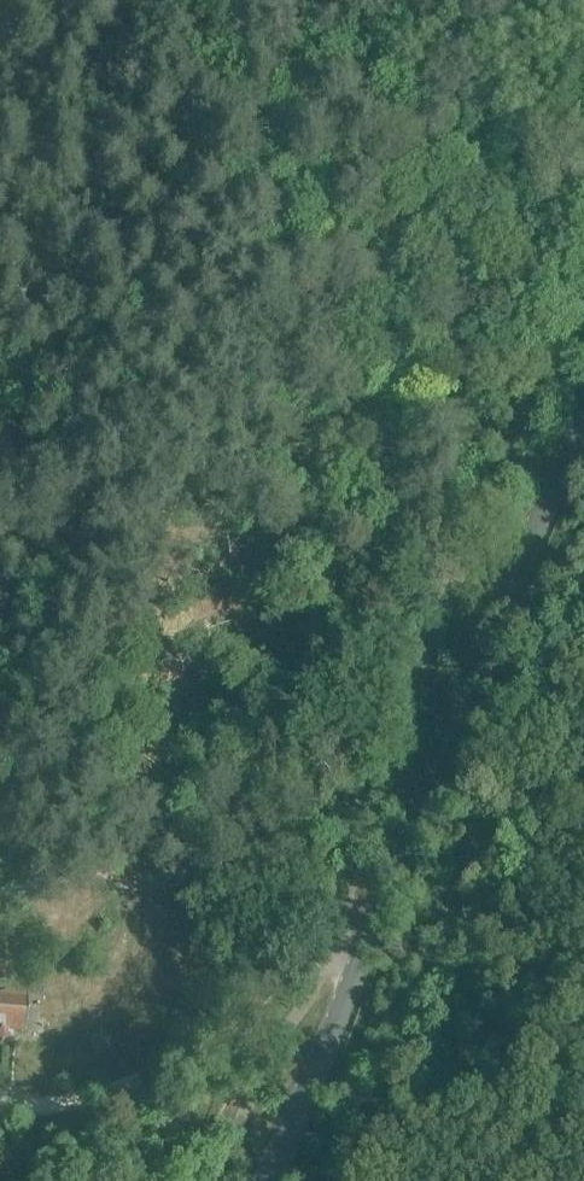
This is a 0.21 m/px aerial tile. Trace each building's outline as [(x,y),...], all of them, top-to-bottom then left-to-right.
[(2,996),(0,996),(0,1037),(4,1037),(5,1027),(20,1029),(24,998),(2,996)]
